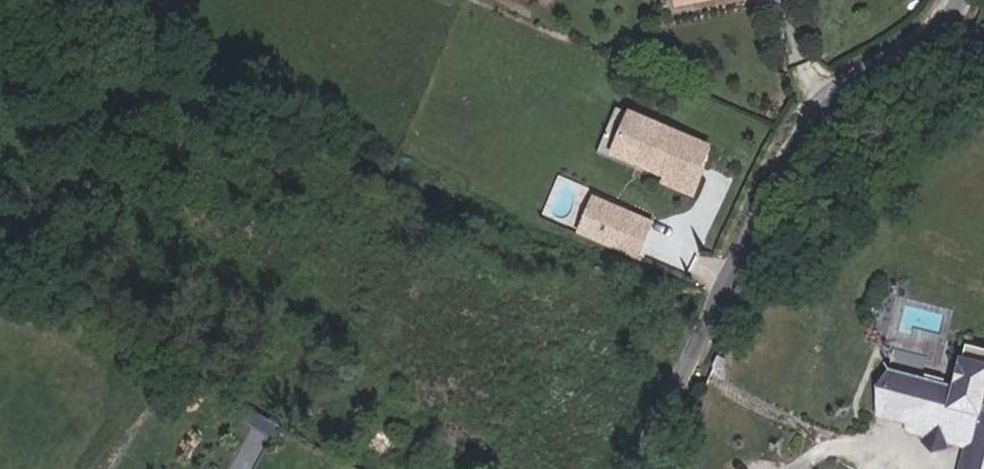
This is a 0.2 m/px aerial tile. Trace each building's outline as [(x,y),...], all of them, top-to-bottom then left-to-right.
[(676,11),(726,0),(674,0),(676,11)] [(634,112),(614,151),(667,177),(664,183),(692,197),(702,176),(694,172),(697,167),(701,169),(711,151),(634,112)] [(570,226),(582,230),(595,193),(583,189),(570,226)] [(602,248),(618,211),(595,202),(580,238),(602,248)] [(634,261),(650,224),(618,211),(602,248),(634,261)] [(983,360),(983,348),(958,340),(946,382),(881,363),(868,409),(900,419),(899,422),(918,428),(925,424),(927,418),(935,421),(934,427),(937,433),(961,440),(952,468),(983,468),(983,414),(970,410),(983,360)] [(395,468),(422,468),(399,454),(391,467),(395,468)]
